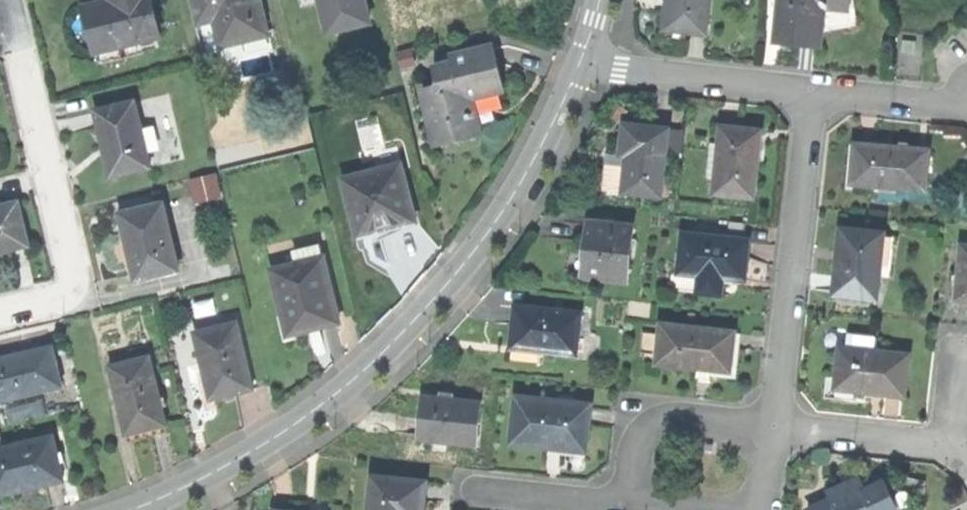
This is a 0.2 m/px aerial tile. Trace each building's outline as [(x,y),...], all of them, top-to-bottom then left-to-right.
[(94,51),(142,39),(162,34),(153,0),(104,0),(83,5),(90,33),(94,51)] [(201,22),(216,18),(222,43),(268,32),(264,14),(269,13),(266,0),(196,0),(201,22)] [(326,29),(371,18),(366,0),(319,0),(326,29)] [(668,28),(710,31),(712,0),(670,0),(668,28)] [(776,40),(797,41),(821,43),(822,23),(824,3),(850,5),(850,0),(778,0),(776,40)] [(849,24),(850,5),(824,3),(822,23),(849,24)] [(144,50),(142,39),(94,51),(97,62),(144,50)] [(423,93),(433,134),(451,130),(454,141),(467,138),(484,134),(475,98),(506,90),(495,47),(455,56),(457,66),(436,72),(440,89),(423,93)] [(111,145),(117,171),(151,164),(137,101),(94,110),(99,130),(102,147),(111,145)] [(630,152),(627,193),(664,195),(668,125),(624,122),(623,138),(622,151),(630,152)] [(722,125),(718,193),(758,196),(760,165),(763,128),(722,125)] [(436,146),(454,141),(451,130),(433,134),(436,146)] [(857,141),(853,180),(927,188),(932,149),(895,145),(857,141)] [(619,193),(627,193),(630,152),(622,151),(619,193)] [(345,178),(361,238),(388,230),(420,222),(404,162),(345,178)] [(128,247),(136,277),(179,266),(163,200),(119,210),(128,247)] [(29,246),(18,201),(0,205),(0,253),(29,246)] [(584,251),(584,279),(627,280),(628,228),(585,227),(584,251)] [(839,256),(837,289),(880,292),(885,233),(842,229),(839,256)] [(753,236),(686,231),(683,269),(714,271),(750,274),(752,258),(753,236)] [(958,294),(966,294),(966,241),(962,240),(958,294)] [(301,249),(304,263),(324,258),(320,245),(301,249)] [(273,270),(288,336),(308,331),(307,325),(319,322),(337,318),(324,258),(304,263),(273,270)] [(713,284),(714,271),(683,269),(672,268),(670,287),(697,289),(697,283),(713,284)] [(519,321),(517,346),(580,351),(583,312),(520,307),(519,321)] [(211,369),(217,396),(236,392),(254,388),(239,323),(195,334),(204,371),(211,369)] [(737,329),(663,323),(659,363),(695,366),(734,370),(737,329)] [(872,386),(908,389),(911,349),(841,343),(838,383),(872,386)] [(62,387),(53,349),(17,358),(0,361),(0,401),(62,387)] [(110,366),(127,433),(146,428),(165,423),(147,356),(110,366)] [(593,399),(521,392),(517,439),(547,442),(589,446),(593,399)] [(424,414),(422,436),(479,441),(482,398),(425,393),(424,414)] [(31,489),(65,481),(55,437),(0,450),(0,496),(31,489)] [(370,509),(414,509),(414,507),(427,508),(428,495),(430,480),(374,475),(370,509)] [(882,482),(869,488),(865,490),(858,478),(835,490),(838,496),(809,509),(895,509),(882,482)]
